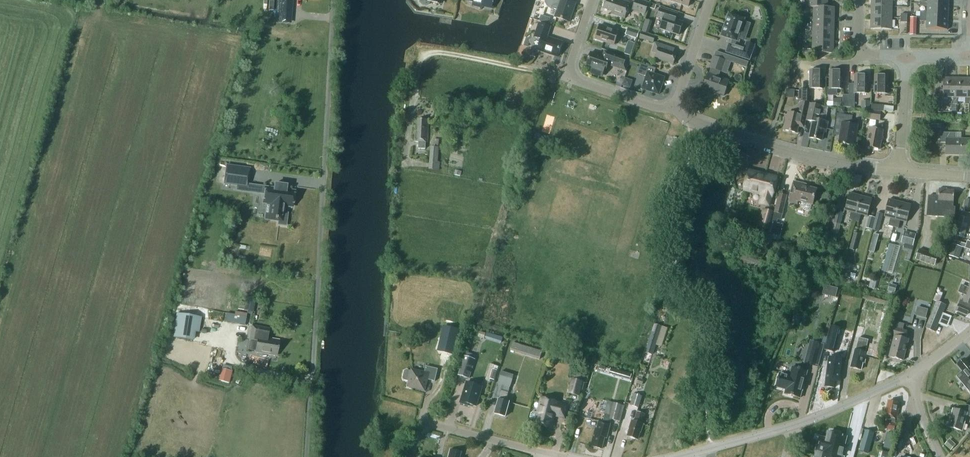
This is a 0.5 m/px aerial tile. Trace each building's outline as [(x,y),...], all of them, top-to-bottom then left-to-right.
[(289,22),(291,4),(291,0),(278,0),(276,21),(289,22)] [(557,10),(555,17),(569,22),(575,4),(565,0),(545,0),(545,2),(547,7),(551,9),(553,10),(553,9),(557,10)] [(625,18),(630,3),(621,0),(616,0),(616,1),(614,0),(606,0),(603,8),(612,11),(612,14),(625,18)] [(648,3),(640,0),(635,0),(633,6),(638,8),(637,12),(645,15),(648,3)] [(871,6),(871,18),(892,18),(892,6),(871,6)] [(927,6),(927,12),(920,12),(920,17),(948,18),(948,7),(927,6)] [(820,7),(813,7),(813,19),(834,19),(834,7),(827,7),(820,7)] [(660,8),(657,17),(663,19),(660,29),(678,35),(683,22),(676,20),(678,14),(671,12),(660,8)] [(729,13),(721,36),(732,40),(731,45),(729,44),(726,53),(739,57),(750,61),(753,52),(755,46),(747,43),(744,50),(742,49),(738,47),(740,41),(738,40),(738,38),(744,22),(745,19),(729,13)] [(926,29),(947,30),(948,18),(920,17),(920,21),(926,22),(926,29)] [(892,18),(871,18),(871,29),(891,30),(892,18)] [(813,19),(813,30),(834,31),(834,19),(813,19)] [(537,50),(557,57),(562,42),(547,37),(550,27),(539,23),(534,37),(541,39),(537,50)] [(595,38),(614,44),(618,31),(600,25),(595,38)] [(625,35),(637,38),(639,31),(628,27),(625,35)] [(813,30),(813,41),(833,42),(834,31),(813,30)] [(653,42),(655,37),(641,32),(640,38),(653,42)] [(626,53),(633,55),(638,42),(630,40),(626,53)] [(833,42),(813,41),(812,53),(833,54),(833,42)] [(655,58),(673,64),(677,54),(671,52),(673,48),(655,43),(652,52),(656,53),(655,58)] [(630,60),(615,55),(604,51),(602,56),(591,52),(587,65),(592,67),(590,73),(602,77),(604,71),(605,71),(607,65),(626,71),(630,60)] [(725,61),(714,57),(710,67),(710,68),(711,68),(718,71),(721,72),(725,61)] [(642,89),(659,95),(664,78),(654,74),(656,68),(641,63),(637,74),(646,76),(642,89)] [(708,74),(702,90),(715,95),(716,94),(723,96),(729,81),(716,77),(718,71),(711,68),(709,74),(708,74)] [(810,89),(823,89),(823,71),(810,71),(810,89)] [(843,89),(843,71),(830,71),(830,88),(828,88),(828,95),(835,95),(836,94),(836,89),(843,89)] [(854,93),(868,94),(868,76),(855,75),(854,93)] [(875,94),(888,94),(888,76),(875,76),(875,94)] [(957,103),(958,96),(955,96),(956,77),(943,77),(943,96),(953,96),(953,103),(957,103)] [(958,96),(965,97),(965,103),(969,103),(969,99),(969,97),(967,97),(967,77),(956,77),(955,96),(958,96)] [(799,102),(802,102),(803,102),(809,103),(810,90),(799,90),(799,102)] [(804,128),(806,120),(806,118),(807,118),(809,104),(802,102),(799,115),(788,113),(784,130),(797,133),(798,127),(804,128)] [(806,118),(806,120),(812,122),(809,138),(822,140),(824,129),(826,129),(828,122),(818,120),(821,106),(809,104),(807,118),(806,118)] [(866,119),(880,120),(881,112),(867,111),(866,119)] [(839,144),(854,146),(857,126),(851,125),(852,116),(837,114),(835,126),(842,127),(839,144)] [(428,142),(428,120),(418,119),(417,131),(415,131),(414,142),(419,142),(418,148),(425,149),(426,142),(428,142)] [(866,147),(880,149),(883,131),(869,128),(866,147)] [(961,133),(956,133),(940,133),(940,143),(946,143),(946,155),(969,156),(969,139),(961,139),(961,133)] [(429,169),(440,170),(440,162),(438,162),(439,147),(439,139),(433,139),(433,147),(431,147),(429,169)] [(247,186),(249,169),(227,165),(224,183),(247,186)] [(526,181),(526,182),(530,183),(533,173),(529,171),(529,172),(521,169),(518,179),(526,181)] [(772,197),(777,177),(765,174),(765,177),(749,173),(744,190),(762,194),(760,203),(769,206),(771,196),(772,197)] [(803,202),(802,207),(803,210),(808,211),(810,210),(812,204),(816,189),(802,186),(803,184),(793,181),(788,202),(797,204),(798,201),(803,202)] [(284,205),(293,206),(295,192),(286,191),(286,185),(275,184),(274,189),(252,186),(252,187),(254,187),(254,192),(264,194),(263,202),(272,203),(270,219),(279,220),(278,224),(286,226),(287,213),(283,213),(284,205)] [(927,216),(954,217),(955,207),(953,207),(953,202),(954,190),(947,190),(947,189),(939,188),(939,190),(937,190),(936,196),(928,196),(927,216)] [(849,220),(854,221),(861,196),(849,193),(845,210),(851,212),(849,220)] [(774,212),(782,214),(787,196),(779,194),(774,212)] [(861,196),(854,221),(859,222),(861,215),(867,216),(872,199),(861,196)] [(888,226),(893,227),(900,202),(888,200),(884,217),(890,218),(888,226)] [(900,202),(893,227),(898,229),(900,221),(907,222),(911,205),(900,202)] [(759,228),(768,230),(772,212),(764,210),(759,228)] [(837,212),(834,223),(840,225),(843,214),(837,212)] [(877,213),(875,223),(873,230),(878,231),(883,214),(877,213)] [(960,216),(958,226),(967,228),(969,218),(960,216)] [(869,217),(866,228),(872,230),(875,218),(869,217)] [(901,243),(913,245),(915,234),(904,231),(901,243)] [(850,249),(854,250),(859,234),(854,233),(850,249)] [(869,251),(874,253),(879,235),(873,233),(869,251)] [(882,270),(892,273),(900,246),(890,243),(882,270)] [(950,255),(958,258),(962,247),(954,244),(950,255)] [(915,259),(935,265),(938,255),(919,249),(915,259)] [(962,301),(961,300),(957,310),(966,314),(969,305),(969,284),(969,283),(968,287),(961,284),(958,292),(965,295),(962,301)] [(837,290),(825,286),(823,294),(835,297),(837,290)] [(255,299),(246,297),(244,309),(253,311),(255,299)] [(925,328),(935,332),(946,305),(936,301),(925,328)] [(226,321),(247,324),(249,315),(228,311),(226,321)] [(201,316),(179,313),(174,337),(193,340),(194,331),(198,332),(201,316)] [(893,321),(890,334),(894,335),(889,357),(903,360),(908,339),(905,339),(907,331),(903,330),(904,324),(893,321)] [(655,324),(645,353),(652,355),(661,326),(655,324)] [(841,328),(830,325),(824,350),(835,353),(835,350),(840,331),(841,328)] [(854,336),(861,338),(864,328),(857,325),(854,336)] [(258,341),(256,351),(276,355),(279,340),(266,338),(267,328),(252,326),(250,339),(258,341)] [(503,343),(505,337),(488,331),(486,338),(503,343)] [(441,350),(449,352),(453,337),(445,335),(441,350)] [(864,363),(867,353),(864,352),(867,342),(858,340),(856,350),(855,350),(851,367),(860,370),(862,362),(864,363)] [(510,350),(540,359),(542,351),(513,342),(510,350)] [(824,345),(814,342),(808,365),(818,367),(824,345)] [(458,375),(469,379),(476,359),(464,356),(458,375)] [(843,359),(829,358),(825,388),(835,389),(836,382),(840,383),(843,359)] [(956,375),(969,390),(969,389),(969,365),(964,359),(958,365),(962,370),(956,375)] [(411,369),(411,371),(407,370),(404,371),(403,378),(404,380),(408,381),(407,387),(425,391),(427,379),(435,381),(438,369),(426,366),(424,372),(411,369)] [(776,387),(781,388),(786,389),(785,394),(800,398),(802,391),(804,386),(803,386),(807,371),(792,367),(790,376),(779,373),(776,387)] [(219,380),(229,383),(232,371),(222,368),(219,380)] [(632,375),(610,368),(609,373),(630,379),(632,375)] [(498,383),(510,387),(514,375),(501,371),(498,383)] [(568,393),(579,396),(583,381),(571,378),(568,393)] [(468,405),(469,404),(476,406),(482,387),(467,382),(460,403),(468,405)] [(520,396),(527,398),(531,385),(521,382),(519,388),(522,389),(520,396)] [(495,414),(505,416),(509,402),(506,401),(508,392),(501,390),(499,399),(495,414)] [(630,405),(638,408),(642,396),(634,394),(630,405)] [(536,421),(535,423),(551,427),(554,415),(565,417),(568,406),(557,403),(557,402),(542,398),(538,413),(533,411),(531,413),(531,415),(530,417),(531,420),(536,421)] [(896,419),(900,403),(889,401),(887,409),(885,409),(884,416),(887,417),(886,422),(884,429),(894,431),(895,424),(894,423),(895,419),(896,419)] [(625,406),(621,405),(614,403),(611,414),(605,413),(603,422),(599,421),(597,429),(595,428),(591,446),(602,449),(605,437),(607,438),(610,424),(611,419),(621,422),(625,406)] [(969,405),(965,404),(963,411),(953,408),(948,427),(962,431),(966,415),(969,416),(969,406),(969,405)] [(642,423),(645,414),(637,411),(634,421),(632,420),(629,429),(630,429),(628,437),(637,440),(640,432),(641,433),(643,424),(642,423)] [(859,451),(868,453),(874,432),(865,430),(862,441),(860,441),(857,449),(860,449),(859,451)] [(816,456),(817,456),(841,456),(844,456),(845,456),(841,456),(846,438),(846,437),(839,435),(838,435),(838,433),(831,431),(830,433),(828,433),(827,439),(817,436),(816,437),(820,438),(816,456)]
